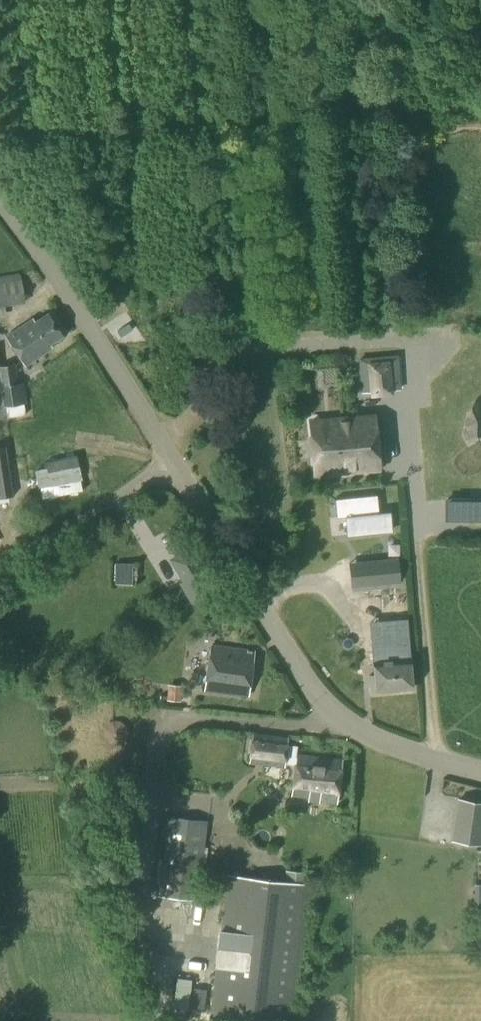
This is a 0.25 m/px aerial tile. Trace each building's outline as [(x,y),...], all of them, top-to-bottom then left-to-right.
[(431,142),(432,131),(421,130),(421,142),(431,142)] [(6,317),(4,306),(25,303),(21,274),(0,277),(0,318),(6,317)] [(61,334),(47,312),(34,320),(33,317),(5,335),(23,364),(51,347),(48,343),(61,334)] [(394,396),(394,391),(400,391),(398,355),(358,357),(360,394),(370,393),(370,397),(394,396)] [(0,364),(0,419),(25,415),(23,404),(26,403),(23,383),(18,384),(15,364),(0,366),(0,364)] [(317,474),(377,469),(373,417),(313,422),(317,474)] [(13,496),(11,482),(0,484),(0,498),(13,496)] [(384,496),(343,501),(344,521),(355,520),(356,538),(398,534),(396,514),(386,515),(384,496)] [(469,521),(469,499),(444,499),(444,521),(469,521)] [(215,590),(190,547),(169,559),(183,582),(180,584),(192,603),(215,590)] [(397,557),(368,561),(371,584),(400,580),(397,557)] [(133,585),(133,563),(115,563),(114,585),(133,585)] [(376,692),(411,689),(407,642),(372,645),(374,674),(368,675),(369,690),(376,690),(376,692)] [(248,696),(255,652),(210,645),(204,690),(248,696)] [(298,755),(296,755),(298,746),(285,745),(286,738),(254,734),(251,762),(283,766),(283,763),(296,765),(292,794),(318,798),(317,800),(335,802),(341,761),(298,754),(298,755)] [(458,799),(452,841),(480,845),(480,803),(458,799)] [(198,901),(207,821),(167,816),(158,896),(198,901)] [(307,873),(286,870),(284,882),(229,876),(212,1020),(295,1020),(311,885),(306,885),(307,873)]
